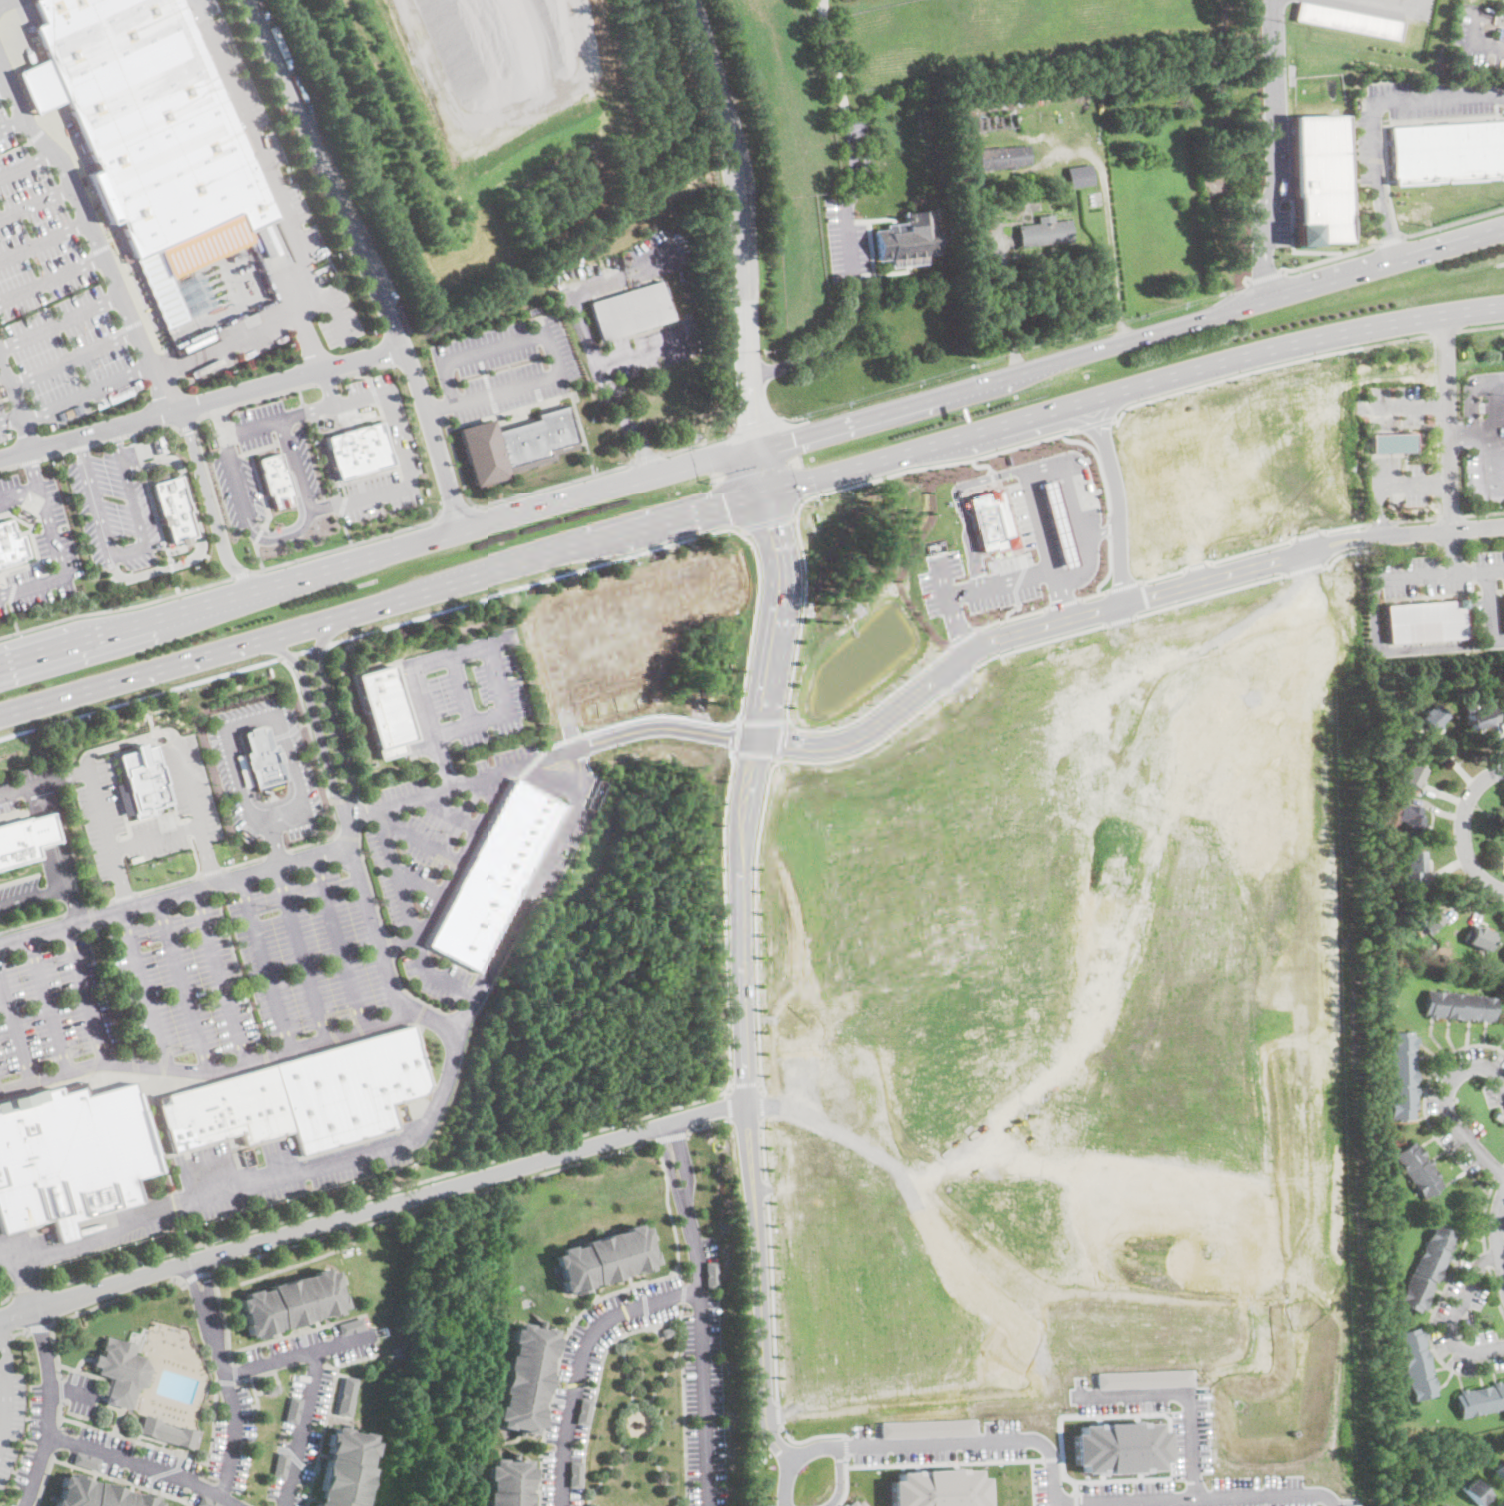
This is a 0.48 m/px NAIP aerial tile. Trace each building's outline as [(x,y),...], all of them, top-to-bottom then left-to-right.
[(44,20),(35,0),(185,0),(281,217),(251,230),(243,211),(137,258),(34,25),(44,20)] [(1298,0),(1294,19),(1398,39),(1402,21),(1298,0)] [(1293,245),(1314,244),(1314,242),(1344,240),(1342,113),(1292,115),(1294,223),(1292,223),(1293,245)] [(1486,123),(1503,122),(1503,175),(1489,176),(1488,174),(1394,180),(1393,163),(1392,146),(1391,128),(1468,123),(1486,123)] [(1021,146),(1021,147),(1029,146),(1032,164),(1016,167),(1017,170),(1009,171),(1009,168),(981,172),(978,150),(1003,147),(1003,148),(1021,146)] [(1071,189),(1070,189),(1067,169),(1091,165),(1095,185),(1071,189)] [(927,256),(928,264),(891,268),(890,260),(878,261),(875,231),(887,230),(886,226),(906,224),(905,214),(935,211),(939,254),(927,255),(927,256)] [(1053,215),(1054,222),(1070,220),(1073,242),(1021,249),(1021,248),(1018,226),(1039,224),(1038,217),(1053,215)] [(602,342),(601,342),(589,303),(662,281),(675,320),(602,342)] [(468,487),(452,429),(486,419),(490,432),(533,419),(532,414),(562,406),(572,440),(544,448),(545,454),(500,466),(504,477),(468,487)] [(327,438),(379,422),(391,464),(339,479),(327,438)] [(1371,454),(1371,434),(1415,434),(1415,453),(1371,454)] [(258,459),(282,453),(294,494),(291,494),(293,503),(277,508),(273,494),(269,496),(258,459)] [(179,476),(197,535),(171,543),(153,484),(179,476)] [(1040,483),(1064,568),(1078,564),(1055,479),(1040,483)] [(967,499),(1000,489),(1016,543),(981,553),(967,499)] [(20,561),(0,567),(0,521),(8,519),(13,537),(20,535),(26,556),(19,558),(20,561)] [(1397,644),(1388,645),(1385,606),(1463,601),(1466,639),(1397,644)] [(350,673),(395,661),(415,737),(403,740),(405,750),(379,757),(368,713),(361,715),(350,673)] [(1399,707),(1395,708),(1393,701),(1399,699),(1402,706),(1399,707)] [(1474,710),(1475,712),(1495,706),(1500,721),(1500,722),(1472,731),(1464,705),(1472,702),(1474,710)] [(1436,705),(1441,710),(1447,717),(1432,731),(1421,718),(1425,715),(1423,713),(1429,709),(1430,710),(1436,705)] [(260,727),(260,728),(266,726),(271,745),(275,744),(277,751),(278,751),(281,762),(280,763),(285,780),(255,789),(250,771),(248,771),(245,760),(246,760),(245,753),(248,752),(243,733),(248,731),(248,729),(259,726),(260,727)] [(136,818),(134,813),(126,815),(117,784),(127,782),(119,754),(136,749),(134,744),(143,741),(145,747),(155,744),(172,801),(156,806),(158,811),(136,818)] [(1419,787),(1418,789),(1401,781),(1406,769),(1400,767),(1403,760),(1426,770),(1419,787)] [(563,808),(474,973),(424,946),(513,781),(563,808)] [(1426,829),(1425,834),(1425,837),(1401,834),(1401,829),(1404,829),(1405,822),(1397,821),(1399,805),(1422,807),(1421,817),(1424,817),(1423,825),(1426,825),(1426,829)] [(43,858),(0,871),(0,825),(17,820),(18,821),(31,817),(31,819),(55,812),(57,817),(55,817),(62,841),(40,848),(43,858)] [(1404,886),(1404,872),(1406,872),(1406,852),(1424,852),(1424,871),(1421,871),(1421,886),(1404,886)] [(1443,917),(1432,926),(1435,928),(1428,934),(1413,918),(1429,901),(1443,917)] [(1493,934),(1473,925),(1471,930),(1467,929),(1463,940),(1486,950),(1493,934)] [(1496,995),(1426,991),(1425,1016),(1494,1020),(1496,995)] [(303,1129),(242,1146),(239,1134),(171,1154),(155,1098),(402,1027),(420,1084),(417,1094),(386,1103),(392,1128),(311,1153),(303,1129)] [(1388,1031),(1389,1119),(1416,1118),(1415,1031),(1388,1031)] [(2,1234),(0,1227),(0,1102),(43,1089),(43,1091),(59,1086),(61,1094),(83,1087),(86,1096),(133,1082),(141,1109),(159,1172),(134,1180),(140,1202),(73,1222),(75,1230),(77,1238),(59,1243),(53,1220),(2,1234)] [(1422,1199),(1444,1185),(1417,1140),(1395,1153),(1422,1199)] [(558,1248),(560,1253),(552,1255),(555,1267),(558,1267),(561,1279),(559,1280),(562,1291),(569,1290),(571,1294),(583,1290),(582,1287),(589,1285),(638,1270),(639,1272),(652,1269),(650,1264),(658,1262),(654,1250),(652,1250),(649,1238),(651,1238),(647,1225),(640,1227),(639,1222),(626,1226),(627,1229),(583,1241),(584,1244),(571,1247),(570,1244),(558,1248)] [(1400,1304),(1425,1313),(1456,1232),(1431,1222),(1400,1304)] [(707,1261),(707,1287),(720,1287),(719,1261),(707,1261)] [(326,1267),(328,1272),(334,1270),(338,1282),(336,1282),(339,1295),(341,1294),(344,1306),(338,1308),(339,1312),(326,1315),(326,1314),(313,1317),(313,1318),(305,1320),(306,1321),(289,1326),(289,1325),(276,1328),(277,1330),(270,1332),(270,1334),(258,1338),(256,1333),(250,1335),(247,1323),(248,1323),(245,1313),(239,1314),(237,1310),(242,1308),(240,1299),(246,1297),(245,1292),(258,1289),(258,1291),(271,1287),(270,1285),(301,1276),(302,1277),(314,1273),(313,1270),(326,1267)] [(552,1329),(533,1438),(517,1435),(519,1428),(509,1427),(508,1428),(496,1426),(497,1419),(493,1418),(495,1405),(498,1405),(500,1393),(498,1392),(505,1354),(508,1354),(510,1341),(508,1341),(510,1328),(515,1328),(516,1322),(552,1329)] [(1398,1332),(1411,1400),(1436,1395),(1423,1327),(1398,1332)] [(137,1343),(134,1353),(146,1357),(152,1368),(147,1384),(138,1389),(132,1407),(129,1406),(128,1408),(105,1401),(113,1377),(98,1373),(100,1366),(93,1364),(97,1354),(103,1355),(105,1349),(107,1349),(104,1345),(107,1335),(137,1343)] [(1097,1371),(1097,1388),(1190,1385),(1190,1368),(1097,1371)] [(357,1378),(349,1416),(337,1413),(345,1375),(357,1378)] [(1455,1390),(1460,1417),(1503,1408),(1503,1380),(1455,1390)] [(280,1390),(269,1394),(266,1386),(277,1383),(280,1390)] [(574,1422),(585,1424),(591,1399),(578,1397),(574,1422)] [(161,1420),(181,1426),(181,1425),(197,1430),(191,1448),(140,1432),(145,1414),(162,1419),(161,1420)] [(1071,1432),(1073,1464),(1080,1464),(1080,1472),(1159,1470),(1158,1461),(1166,1461),(1164,1430),(1156,1430),(1156,1422),(1079,1424),(1079,1432),(1071,1432)] [(357,1505),(314,1505),(315,1501),(317,1501),(318,1496),(317,1496),(323,1465),(324,1465),(326,1458),(327,1458),(328,1452),(326,1452),(328,1439),(327,1439),(329,1431),(333,1432),(335,1426),(343,1427),(344,1423),(348,1424),(347,1430),(359,1433),(359,1431),(371,1434),(370,1441),(374,1442),(371,1455),(369,1454),(367,1467),(368,1468),(360,1505),(357,1505)] [(522,1459),(522,1505),(483,1505),(484,1491),(487,1491),(487,1478),(485,1478),(485,1464),(490,1465),(490,1458),(503,1458),(503,1460),(514,1461),(514,1452),(519,1452),(518,1459),(522,1459)] [(569,1460),(568,1486),(580,1487),(581,1461),(569,1460)] [(1503,1486),(1503,1485),(1503,1460),(1491,1468),(1503,1486)] [(983,1477),(984,1505),(891,1505),(890,1479),(898,1479),(897,1470),(974,1468),(975,1477),(983,1477)] [(160,1502),(159,1505),(54,1505),(56,1500),(49,1498),(51,1494),(59,1496),(62,1487),(61,1486),(65,1474),(71,1476),(72,1472),(86,1476),(85,1478),(129,1491),(128,1492),(134,1493),(134,1492),(141,1494),(142,1492),(155,1496),(154,1500),(160,1502)] [(1493,1496),(1475,1478),(1464,1489),(1482,1505),(1484,1505),(1493,1496)] [(202,1494),(225,1505),(201,1505),(197,1504),(202,1494)] [(860,1499),(857,1502),(853,1498),(845,1505),(866,1505),(860,1499)]
